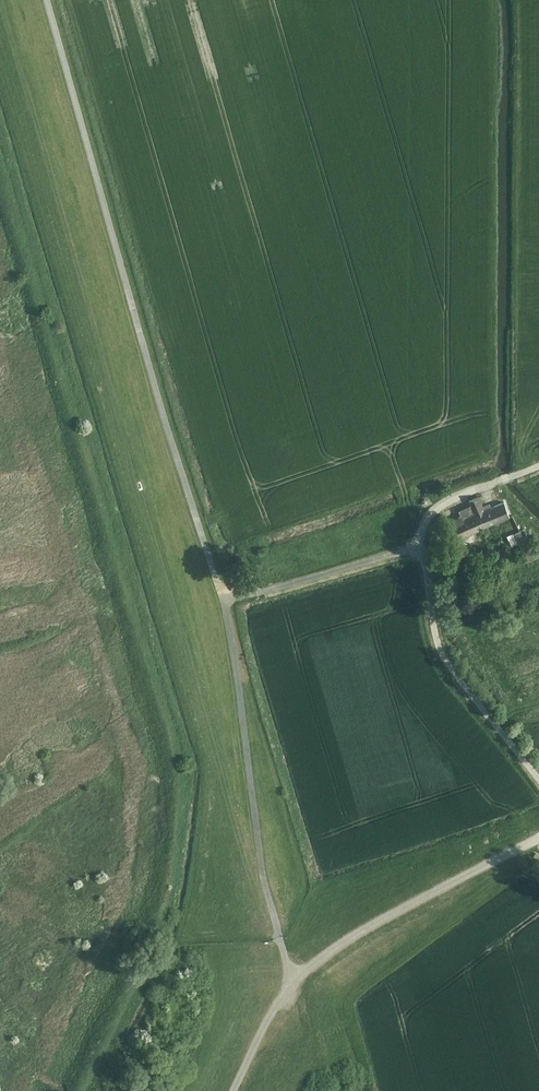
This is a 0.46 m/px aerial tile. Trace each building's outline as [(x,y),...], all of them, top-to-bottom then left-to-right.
[(484,525),(510,515),(504,500),(488,506),(483,493),(473,497),(478,511),(484,525)] [(478,511),(473,513),(471,508),(458,513),(468,539),(482,533),(479,527),(484,525),(478,511)]
